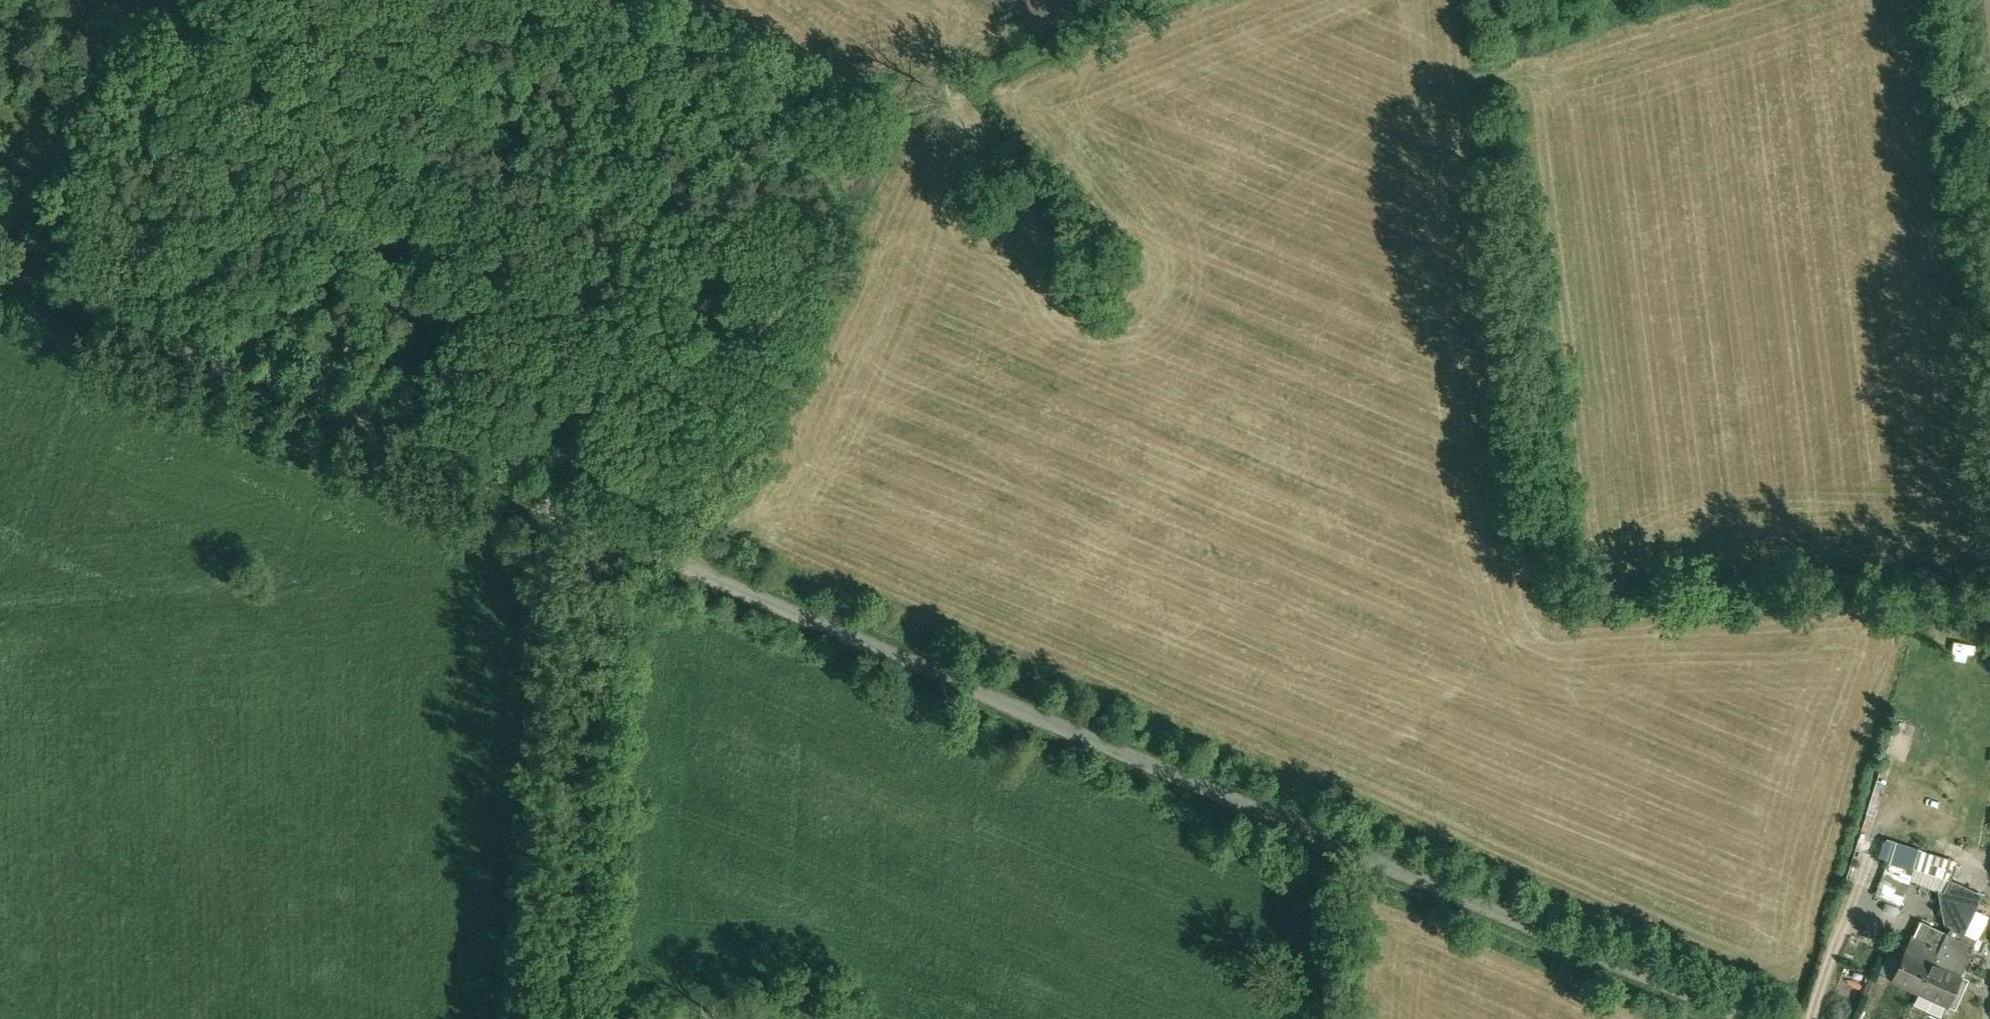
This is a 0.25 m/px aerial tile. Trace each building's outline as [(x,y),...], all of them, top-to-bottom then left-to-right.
[(1956,866),(1919,855),(1915,868),(1916,868),(1951,880),(1951,879),(1952,879),(1958,866),(1956,865),(1956,866)] [(1915,868),(1891,860),(1883,880),(1907,890),(1916,868),(1915,868)] [(1952,879),(1951,879),(1951,880),(1945,893),(1941,891),(1940,891),(1946,926),(1966,935),(1984,895),(1952,879)] [(1907,890),(1883,880),(1877,896),(1901,905),(1907,890)] [(1933,927),(1927,940),(1924,939),(1916,955),(1934,963),(1948,934),(1933,927)] [(1934,963),(1920,992),(1948,1005),(1960,977),(1961,978),(1976,945),(1949,933),(1934,963)] [(1916,955),(1907,950),(1893,980),(1920,992),(1934,963),(1916,955)]
